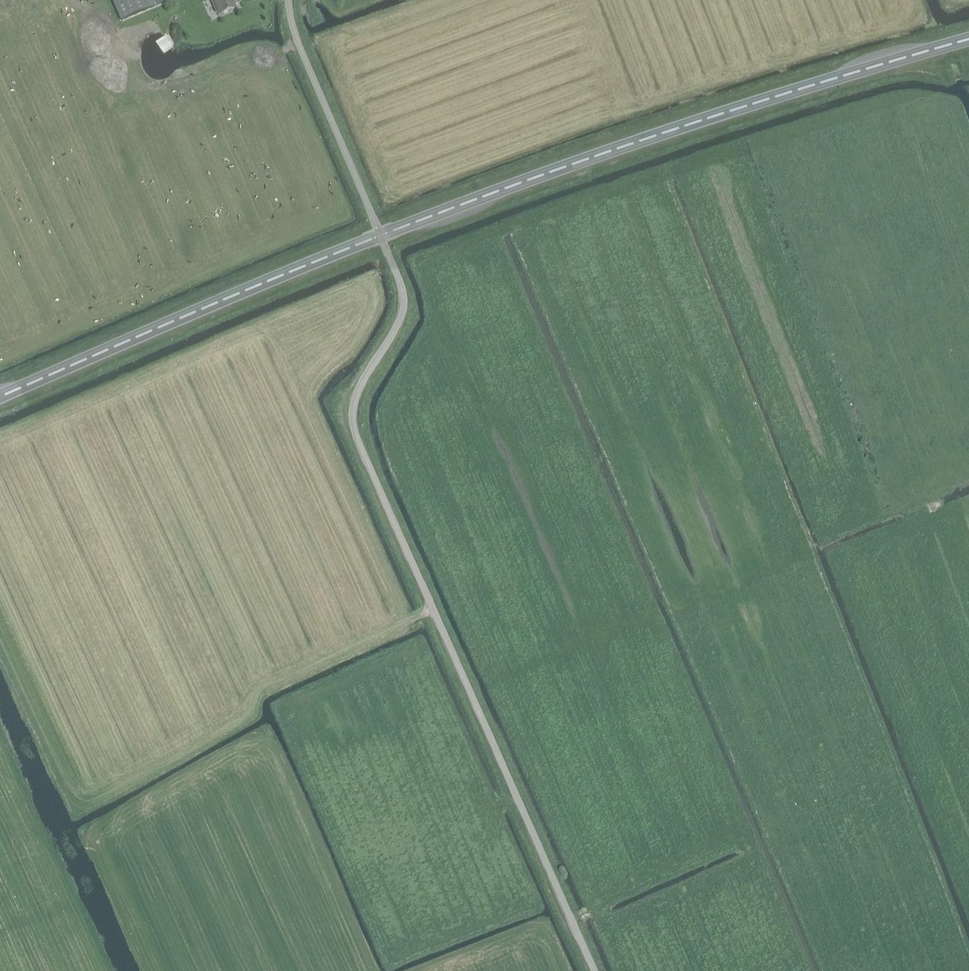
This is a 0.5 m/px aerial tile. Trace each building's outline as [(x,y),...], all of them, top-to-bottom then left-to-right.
[(123,21),(171,0),(114,0),(123,21)] [(234,9),(231,2),(233,1),(233,0),(212,0),(218,15),(234,9)]
